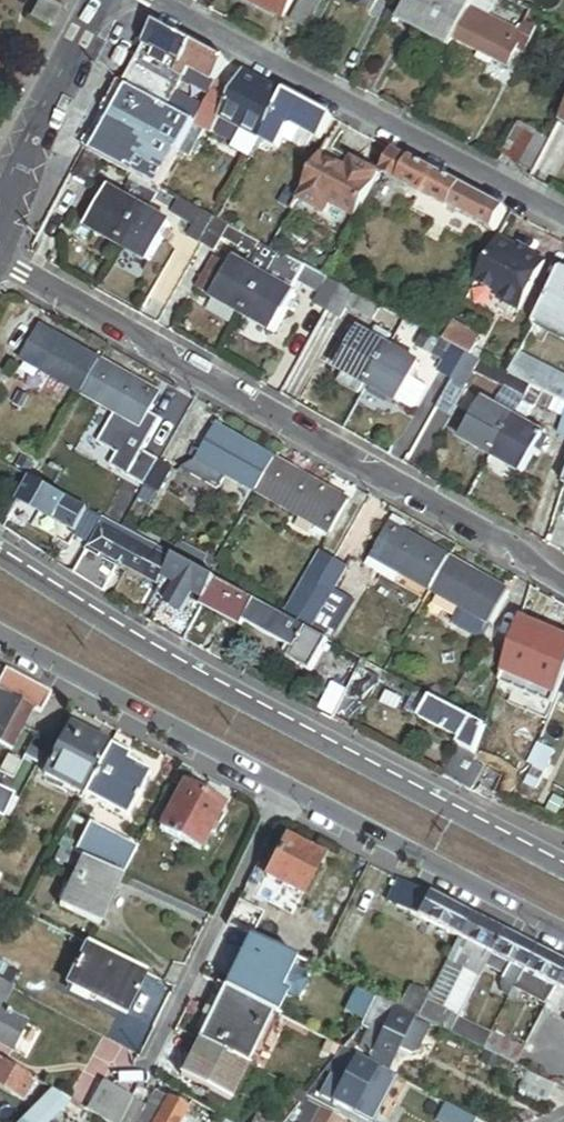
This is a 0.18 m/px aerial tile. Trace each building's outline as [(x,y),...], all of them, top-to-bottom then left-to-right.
[(287,19),(297,0),(250,0),(287,19)] [(315,0),(305,0),(293,22),(309,30),(323,4),(315,0)] [(478,2),(474,0),(416,0),(405,22),(453,48),(459,37),(470,16),(476,5),(478,2)] [(478,2),(476,5),(493,14),(500,0),(479,0),(478,2)] [(52,31),(63,11),(43,1),(32,21),(52,31)] [(493,14),(476,5),(470,16),(523,45),(529,34),(493,14)] [(470,16),(459,37),(466,41),(465,42),(512,67),(524,46),(522,45),(523,45),(470,16)] [(233,65),(163,27),(162,29),(160,29),(145,56),(187,79),(188,78),(190,79),(194,72),(217,84),(219,85),(221,86),(222,85),(233,65)] [(522,45),(524,46),(530,49),(536,38),(529,34),(523,45),(522,45)] [(145,56),(129,87),(133,89),(171,109),(181,90),(181,91),(187,79),(145,56)] [(212,94),(217,84),(194,72),(190,79),(189,81),(212,94)] [(238,93),(224,120),(264,142),(289,95),(249,74),(238,93)] [(224,120),(238,93),(222,85),(221,86),(219,85),(208,105),(206,110),(198,124),(200,125),(199,127),(205,130),(216,136),(224,120)] [(182,154),(198,124),(171,109),(133,89),(98,154),(157,186),(163,189),(182,154)] [(206,110),(189,101),(192,96),(181,91),(181,90),(171,109),(198,124),(206,110)] [(289,95),(264,142),(285,153),(298,129),(310,106),(289,95)] [(208,105),(192,96),(189,101),(206,110),(208,105)] [(310,106),(298,129),(321,142),(333,119),(310,106)] [(190,159),(205,130),(199,127),(200,125),(198,124),(182,154),(190,159)] [(535,170),(551,140),(523,125),(507,155),(535,170)] [(383,174),(390,178),(402,156),(395,153),(383,174)] [(79,179),(93,186),(106,161),(93,154),(79,179)] [(390,178),(404,185),(416,164),(402,156),(390,178)] [(348,171),(323,158),(295,212),(349,240),(370,200),(373,195),(382,177),(353,162),(348,171)] [(452,211),(464,189),(416,164),(404,185),(452,211)] [(143,211),(156,187),(137,177),(130,189),(137,193),(131,204),(143,211)] [(507,212),(464,189),(452,211),(495,234),(507,212)] [(90,230),(122,248),(143,211),(131,204),(111,193),(90,230)] [(379,198),(373,195),(370,200),(376,203),(379,198)] [(199,221),(204,212),(181,200),(176,209),(199,221)] [(199,221),(176,209),(173,216),(195,228),(199,221)] [(143,211),(122,248),(154,266),(175,229),(143,211)] [(204,245),(218,220),(204,212),(199,221),(195,228),(190,238),(204,245)] [(231,227),(218,220),(204,245),(218,253),(224,240),(231,227)] [(273,267),(280,254),(231,227),(224,240),(273,267)] [(526,301),(548,260),(502,236),(496,248),(483,272),(480,277),(526,301)] [(483,272),(496,248),(484,242),(474,261),(480,264),(477,269),(483,272)] [(330,278),(281,252),(280,254),(273,267),(266,280),(284,290),(288,283),(282,280),(285,275),(321,295),(330,278)] [(213,300),(231,269),(217,261),(199,292),(213,300)] [(213,300),(245,318),(266,280),(235,263),(231,269),(213,300)] [(540,319),(563,331),(563,273),(540,319)] [(344,286),(330,278),(321,295),(316,304),(331,311),(344,286)] [(266,280),(245,318),(277,336),(291,311),(295,303),(298,298),(284,290),(266,280)] [(358,293),(344,286),(331,311),(344,318),(351,305),(358,293)] [(377,320),(385,307),(358,293),(351,305),(377,320)] [(295,303),(291,311),(297,314),(301,306),(295,303)] [(482,332),(458,319),(447,340),(457,345),(471,353),(482,332)] [(352,345),(359,332),(351,328),(344,340),(352,345)] [(378,329),(371,340),(386,348),(393,337),(378,329)] [(456,346),(457,345),(447,340),(426,329),(416,348),(446,364),(456,346)] [(87,397),(105,366),(46,332),(29,364),(87,397)] [(366,386),(370,388),(391,351),(386,348),(371,340),(359,332),(352,345),(337,370),(344,374),(338,384),(360,396),(366,386)] [(442,371),(456,379),(470,354),(456,346),(446,364),(442,371)] [(391,351),(370,388),(401,406),(416,381),(423,369),(391,351)] [(470,354),(456,379),(469,387),(484,362),(470,354)] [(522,354),(511,375),(535,387),(563,402),(563,377),(522,354)] [(165,400),(105,366),(87,397),(147,431),(165,400)] [(11,379),(0,373),(0,398),(11,379)] [(431,390),(416,381),(401,406),(412,412),(420,409),(431,390)] [(535,387),(514,421),(525,427),(538,407),(563,419),(563,402),(535,387)] [(461,440),(493,458),(514,421),(482,403),(461,440)] [(514,421),(493,458),(525,476),(539,452),(546,439),(525,427),(514,421)] [(261,494),(279,463),(220,430),(202,461),(261,494)] [(553,443),(546,439),(539,452),(546,456),(553,443)] [(38,477),(43,467),(29,459),(28,460),(18,455),(13,464),(38,477)] [(149,490),(163,465),(150,457),(136,482),(149,490)] [(339,498),(279,463),(261,494),(321,529),(339,498)] [(176,473),(163,465),(149,490),(162,497),(176,473)] [(71,501),(35,481),(27,496),(23,503),(44,514),(60,522),(71,501)] [(162,497),(149,490),(142,500),(156,508),(162,497)] [(116,521),(122,511),(87,492),(82,502),(116,521)] [(82,506),(71,501),(60,522),(70,527),(82,506)] [(40,522),(44,514),(23,503),(19,511),(40,522)] [(95,543),(108,521),(90,511),(77,532),(95,543)] [(392,527),(402,532),(406,524),(397,519),(392,527)] [(433,591),(451,560),(402,532),(392,527),(375,558),(403,574),(433,591)] [(152,573),(161,557),(107,528),(95,550),(149,579),(152,573)] [(178,559),(164,551),(161,557),(152,573),(167,581),(178,559)] [(89,554),(74,581),(103,597),(118,570),(89,554)] [(322,587),(336,562),(323,554),(309,579),(322,587)] [(398,583),(403,574),(375,558),(370,567),(398,583)] [(219,582),(178,559),(167,581),(180,588),(197,597),(208,603),(219,582)] [(511,594),(451,560),(433,591),(494,625),(511,594)] [(349,569),(336,562),(322,587),(334,594),(349,569)] [(301,622),(322,587),(309,579),(288,614),(301,622)] [(259,604),(219,582),(208,603),(206,607),(245,629),(247,625),(259,604)] [(334,594),(322,587),(301,622),(314,629),(326,608),(334,594)] [(197,597),(180,588),(170,608),(186,616),(197,597)] [(537,588),(516,647),(538,656),(548,630),(561,635),(563,625),(563,614),(554,611),(558,600),(537,588)] [(310,631),(259,604),(247,625),(298,652),(310,631)] [(326,608),(314,629),(327,637),(340,616),(326,608)] [(318,636),(310,631),(298,652),(293,661),(316,673),(319,667),(305,661),(318,636)] [(319,667),(332,643),(318,636),(305,661),(319,667)] [(523,660),(510,656),(503,682),(515,686),(523,660)] [(356,733),(384,671),(365,661),(349,694),(337,721),(336,723),(356,733)] [(6,671),(0,682),(0,689),(37,710),(43,713),(52,696),(6,671)] [(337,721),(349,694),(335,687),(322,713),(337,721)] [(0,689),(0,743),(6,747),(15,751),(37,710),(0,689)] [(430,697),(418,690),(406,712),(419,719),(430,697)] [(473,721),(430,697),(419,719),(461,742),(473,721)] [(472,767),(485,727),(473,721),(461,742),(441,778),(469,792),(481,771),(472,767)] [(84,796),(111,746),(72,725),(45,775),(66,786),(84,796)] [(555,754),(537,745),(520,784),(538,792),(555,754)] [(130,756),(111,746),(84,796),(126,818),(150,773),(128,761),(130,756)] [(184,786),(174,781),(151,826),(160,831),(184,786)] [(81,801),(84,796),(66,786),(63,791),(81,801)] [(223,807),(184,786),(160,831),(199,852),(223,807)] [(3,822),(14,802),(0,794),(0,821),(3,822)] [(85,861),(123,880),(137,851),(99,832),(85,861)] [(73,843),(62,838),(57,848),(67,853),(73,843)] [(304,895),(322,858),(284,840),(266,877),(304,895)] [(67,853),(57,848),(51,859),(69,869),(75,857),(67,853)] [(85,861),(81,860),(56,910),(97,931),(123,880),(85,861)] [(468,917),(398,880),(386,902),(458,939),(468,917)] [(239,903),(227,927),(253,939),(264,916),(239,903)] [(468,917),(458,939),(490,957),(501,934),(468,917)] [(501,934),(490,957),(522,973),(533,951),(501,934)] [(490,957),(458,939),(446,964),(479,981),(485,968),(490,957)] [(290,961),(250,940),(224,989),(225,989),(275,1015),(277,1017),(287,997),(275,990),(291,961),(290,961)] [(345,981),(357,956),(335,945),(323,970),(345,981)] [(152,977),(92,947),(72,987),(132,1017),(152,977)] [(533,951),(522,973),(554,990),(563,970),(563,967),(533,951)] [(522,973),(490,957),(485,968),(502,977),(500,981),(514,989),(522,973)] [(479,981),(446,964),(429,998),(426,1006),(459,1023),(479,981)] [(554,990),(555,991),(563,995),(563,970),(554,990)] [(554,990),(522,973),(514,989),(513,991),(545,1008),(554,990)] [(15,991),(0,982),(0,1044),(16,1053),(31,1027),(3,1011),(15,991)] [(247,1068),(275,1015),(225,989),(197,1042),(199,1043),(247,1068)] [(426,1006),(429,998),(411,990),(399,1013),(414,1020),(418,1021),(426,1006)] [(555,991),(548,1005),(563,1014),(563,995),(555,991)] [(394,1011),(373,1000),(357,1032),(356,1035),(349,1050),(371,1060),(394,1011)] [(459,1023),(426,1006),(418,1021),(452,1038),(459,1023)] [(414,1020),(399,1013),(394,1011),(371,1060),(390,1070),(414,1020)] [(490,1038),(459,1023),(452,1038),(483,1053),(490,1038)] [(522,1054),(490,1038),(483,1053),(484,1054),(500,1061),(515,1069),(522,1054)] [(247,1068),(199,1043),(181,1077),(229,1103),(247,1068)] [(339,1050),(326,1043),(318,1059),(330,1066),(339,1050)] [(357,1058),(345,1051),(331,1077),(342,1084),(357,1058)] [(500,1061),(484,1054),(480,1064),(495,1071),(500,1061)] [(342,1084),(331,1077),(320,1097),(352,1115),(378,1069),(357,1058),(342,1084)] [(34,1082),(0,1061),(0,1090),(22,1103),(34,1082)] [(379,1109),(396,1079),(378,1069),(352,1115),(364,1121),(372,1121),(379,1109)] [(554,1087),(523,1073),(515,1089),(547,1104),(554,1087)] [(390,1115),(406,1085),(396,1079),(379,1109),(390,1115)] [(34,1109),(52,1092),(34,1082),(22,1103),(34,1109)] [(135,1101),(106,1083),(92,1115),(104,1121),(125,1121),(135,1101)] [(303,1100),(304,1099),(289,1091),(282,1104),(295,1111),(303,1100)] [(52,1092),(34,1109),(21,1121),(49,1121),(69,1101),(52,1092)] [(143,1106),(137,1117),(141,1119),(140,1121),(157,1121),(169,1101),(156,1094),(148,1108),(143,1106)] [(303,1100),(295,1111),(286,1121),(300,1121),(309,1107),(320,1113),(331,1119),(333,1116),(303,1100)] [(135,1101),(125,1121),(140,1121),(141,1119),(137,1117),(143,1106),(135,1101)] [(169,1101),(157,1121),(182,1121),(188,1113),(169,1101)] [(79,1112),(81,1109),(69,1102),(64,1110),(76,1117),(79,1112)] [(477,1121),(446,1105),(437,1121),(476,1121),(477,1121)] [(320,1113),(309,1107),(300,1121),(315,1121),(320,1113)] [(253,1121),(280,1121),(260,1111),(253,1121)] [(79,1112),(76,1117),(74,1121),(96,1121),(79,1112)] [(331,1119),(320,1113),(315,1121),(336,1121),(331,1119)]
